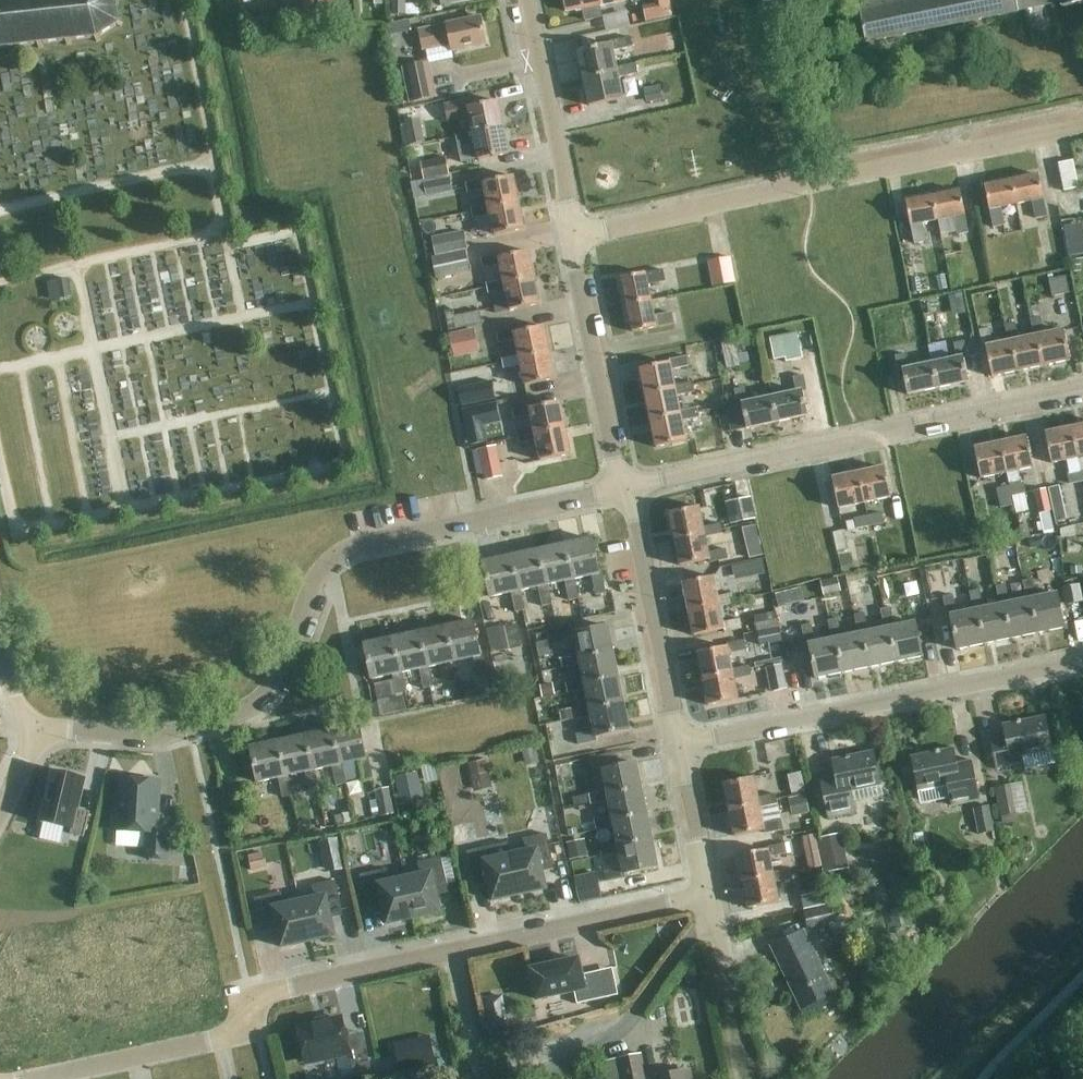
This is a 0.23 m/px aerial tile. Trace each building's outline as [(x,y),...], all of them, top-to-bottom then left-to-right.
[(98,38),(120,23),(117,0),(0,0),(0,49),(98,38)] [(296,19),(313,19),(313,0),(296,0),(296,19)] [(318,10),(330,10),(330,0),(318,0),(318,10)] [(406,0),(393,0),(393,14),(406,14),(406,0)] [(568,11),(578,9),(579,10),(583,9),(600,6),(626,0),(565,0),(568,11)] [(646,20),(672,16),(669,0),(655,0),(656,4),(644,7),(646,20)] [(858,1),(867,42),(1020,12),(1019,10),(1028,9),(1053,4),(1062,2),(1063,7),(1082,3),(1082,0),(864,0),(858,1)] [(603,16),(600,6),(583,9),(586,20),(603,16)] [(486,44),(480,17),(419,30),(424,50),(452,44),(453,51),(486,44)] [(614,51),(633,47),(628,23),(608,28),(611,43),(578,51),(583,77),(618,70),(618,67),(614,51)] [(428,62),(402,67),(410,102),(435,97),(428,62)] [(590,107),(624,99),(622,89),(646,81),(641,62),(618,67),(618,70),(583,77),(590,107)] [(668,82),(660,83),(660,85),(662,95),(671,94),(668,82)] [(475,133),(504,127),(499,101),(469,107),(468,100),(445,105),(448,120),(470,116),(473,129),(474,129),(475,133)] [(425,142),(420,117),(404,121),(405,125),(409,145),(425,142)] [(458,143),(475,140),(480,160),(510,154),(504,127),(475,133),(474,129),(473,129),(456,133),(458,143)] [(446,158),(421,162),(424,180),(450,176),(446,158)] [(1075,161),(1059,164),(1064,191),(1080,188),(1075,161)] [(1040,174),(1012,180),(1017,204),(1031,201),(1035,219),(1049,216),(1040,174)] [(490,208),(520,202),(514,176),(484,182),(484,179),(466,183),(468,193),(486,189),(489,205),(490,208)] [(450,179),(425,184),(427,198),(453,193),(450,179)] [(994,229),(1007,226),(1003,207),(1017,204),(1012,180),(985,186),(994,229)] [(970,233),(961,190),(934,196),(939,222),(953,219),(957,236),(970,233)] [(933,196),(907,201),(915,244),(926,241),(923,225),(938,222),(933,196)] [(495,235),(525,229),(520,202),(490,208),(489,205),(472,208),(474,218),(491,215),(495,235)] [(463,231),(432,238),(436,256),(465,250),(467,250),(463,231)] [(1072,257),(1082,255),(1082,242),(1070,244),(1072,257)] [(436,256),(432,257),(437,279),(469,272),(465,250),(436,256)] [(506,284),(535,277),(530,251),(500,257),(499,254),(482,258),(484,268),(501,264),(504,280),(505,280),(506,284)] [(730,257),(708,261),(713,287),(735,282),(730,257)] [(664,270),(623,278),(628,305),(654,300),(651,285),(666,282),(664,270)] [(504,280),(487,283),(489,294),(506,290),(510,310),(541,304),(535,277),(506,284),(505,280),(504,280)] [(919,278),(911,279),(913,291),(921,290),(919,278)] [(52,299),(71,296),(68,280),(58,281),(58,282),(49,284),(52,299)] [(965,309),(963,298),(950,300),(952,311),(965,309)] [(654,300),(628,305),(633,331),(674,323),(672,313),(657,316),(654,300)] [(446,311),(450,330),(482,323),(479,310),(455,315),(454,309),(446,311)] [(1041,317),(1031,319),(1034,336),(1038,336),(1044,366),(1072,360),(1066,330),(1045,334),(1041,317)] [(1016,322),(1005,324),(1009,342),(1012,341),(1018,371),(1044,366),(1038,336),(1034,336),(1019,339),(1016,322)] [(515,329),(497,333),(499,343),(516,340),(519,355),(520,358),(550,352),(545,326),(516,332),(515,329)] [(474,328),(449,334),(455,357),(479,351),(474,328)] [(990,328),(980,330),(983,348),(987,347),(993,376),(1018,371),(1012,341),(1009,342),(994,345),(990,328)] [(799,333),(771,338),(775,359),(786,356),(787,360),(803,357),(799,333)] [(735,340),(736,349),(751,346),(749,337),(735,340)] [(956,357),(934,362),(939,388),(970,381),(965,358),(967,357),(964,342),(953,344),(956,357)] [(519,355),(503,358),(505,369),(522,365),(526,385),(556,379),(550,352),(520,358),(519,355)] [(905,355),(895,357),(898,372),(903,371),(908,394),(939,388),(934,362),(908,367),(905,355)] [(671,362),(641,368),(643,380),(646,391),(676,384),(673,369),(690,366),(688,356),(670,359),(671,362)] [(795,390),(773,395),(778,422),(809,415),(804,392),(807,392),(804,376),(793,378),(795,390)] [(458,388),(462,407),(495,400),(491,381),(458,388)] [(676,384),(646,391),(646,394),(651,417),(681,411),(678,394),(694,391),(692,381),(676,384)] [(745,388),(734,390),(737,405),(742,404),(747,428),(778,422),(773,395),(747,401),(745,388)] [(536,434),(566,428),(560,401),(531,407),(530,404),(512,408),(514,419),(531,415),(535,430),(536,434)] [(500,421),(496,402),(463,409),(462,409),(466,428),(484,425),(500,421)] [(681,411),(651,417),(652,420),(657,447),(686,441),(682,421),(699,417),(697,407),(681,411)] [(1073,428),(1082,477),(1082,425),(1073,428)] [(541,460),(571,454),(566,428),(536,434),(535,430),(518,434),(520,444),(537,441),(541,460)] [(1046,434),(1053,463),(1053,465),(1066,462),(1071,484),(1082,482),(1082,477),(1073,428),(1046,434)] [(1002,443),(1001,443),(1008,473),(1011,485),(1013,496),(1013,497),(1025,494),(1026,494),(1024,483),(1021,484),(1018,471),(1035,467),(1028,437),(1002,443)] [(1001,443),(975,449),(982,479),(1008,473),(1001,443)] [(496,445),(478,449),(485,479),(502,476),(496,445)] [(886,467),(859,472),(866,503),(892,497),(886,467)] [(859,472),(833,478),(839,509),(854,506),(866,503),(859,472)] [(1011,485),(997,488),(999,499),(1013,496),(1011,485)] [(1060,487),(1049,489),(1056,522),(1067,520),(1060,487)] [(1052,511),(1047,488),(1034,491),(1041,521),(1042,521),(1045,532),(1055,530),(1051,512),(1052,511)] [(727,503),(731,523),(754,518),(750,499),(727,503)] [(724,533),(723,529),(722,523),(704,527),(700,506),(670,513),(675,539),(705,533),(705,537),(706,537),(724,533)] [(868,515),(870,526),(884,523),(883,518),(881,512),(868,515)] [(856,529),(870,526),(868,515),(856,518),(854,518),(856,529)] [(764,555),(756,525),(742,529),(749,559),(764,555)] [(709,552),(706,537),(705,537),(705,533),(675,539),(681,566),(710,560),(711,563),(729,559),(727,548),(709,552)] [(593,538),(565,544),(572,580),(575,579),(592,575),(596,595),(607,593),(602,571),(600,572),(593,538)] [(1030,539),(1031,548),(1042,547),(1040,538),(1030,539)] [(565,544),(538,550),(546,585),(549,584),(565,581),(569,601),(580,599),(575,579),(572,580),(565,544)] [(538,550),(511,556),(519,591),(522,590),(538,587),(542,606),(553,604),(549,584),(546,585),(538,550)] [(511,556),(484,562),(491,597),(512,592),(516,612),(526,610),(522,590),(519,591),(511,556)] [(742,564),(745,580),(767,576),(764,560),(742,564)] [(1082,573),(1081,566),(1071,566),(1071,574),(1082,573)] [(738,602),(737,599),(735,592),(718,596),(714,576),(683,582),(689,609),(719,603),(719,606),(720,606),(738,602)] [(837,577),(821,581),(824,595),(841,591),(837,577)] [(1037,598),(1034,579),(1022,581),(1026,600),(1029,599),(1036,634),(1066,628),(1059,593),(1037,598)] [(795,608),(819,603),(815,584),(791,589),(795,608)] [(1007,584),(996,586),(1000,606),(1003,605),(1010,639),(1036,634),(1029,599),(1026,600),(1010,603),(1007,584)] [(1082,601),(1079,584),(1066,587),(1069,603),(1082,601)] [(980,590),(970,592),(974,611),(977,610),(984,644),(1010,639),(1003,605),(1000,606),(984,609),(980,590)] [(779,607),(791,604),(788,591),(776,594),(779,607)] [(954,595),(944,597),(947,617),(950,617),(957,649),(984,644),(977,610),(974,611),(958,614),(954,595)] [(723,622),(720,606),(719,606),(719,603),(689,609),(694,636),(724,630),(724,632),(743,628),(740,618),(723,622)] [(892,607),(882,609),(885,628),(889,627),(896,662),(926,656),(919,621),(896,626),(892,607)] [(754,615),(758,633),(779,629),(775,611),(754,615)] [(866,613),(856,615),(860,634),(863,633),(870,668),(896,662),(889,627),(885,628),(869,631),(866,613)] [(838,618),(828,620),(832,639),(836,639),(843,673),(870,668),(863,633),(860,634),(842,637),(838,618)] [(457,662),(458,664),(474,660),(477,677),(488,675),(484,654),(483,654),(475,620),(446,626),(454,662),(457,662)] [(812,624),(802,626),(806,646),(809,645),(816,679),(843,673),(836,639),(832,639),(816,643),(812,624)] [(580,660),(614,653),(608,625),(573,632),(578,654),(560,657),(563,668),(581,664),(580,660)] [(461,680),(458,664),(457,662),(454,662),(446,626),(419,632),(427,668),(430,667),(447,664),(451,683),(450,683),(454,703),(463,701),(459,681),(461,680)] [(503,626),(485,629),(490,654),(508,651),(503,628),(503,626)] [(758,633),(760,645),(781,641),(779,629),(758,633)] [(419,632),(392,638),(400,674),(403,673),(419,669),(424,689),(434,686),(430,667),(427,668),(419,632)] [(392,638),(364,644),(371,680),(393,675),(397,695),(407,692),(403,673),(400,674),(392,638)] [(734,673),(733,669),(730,653),(747,650),(745,639),(727,643),(727,646),(698,652),(703,680),(734,673)] [(547,641),(536,643),(539,657),(550,655),(547,641)] [(585,685),(619,678),(614,653),(580,660),(581,664),(584,679),(566,683),(568,694),(586,690),(585,685)] [(766,668),(771,691),(787,688),(782,664),(766,668)] [(752,676),(750,665),(733,669),(734,673),(703,680),(709,706),(739,700),(735,679),(752,676)] [(589,705),(571,709),(574,719),(592,716),(591,711),(625,704),(619,678),(585,685),(586,690),(589,705)] [(552,683),(541,685),(543,697),(554,695),(552,683)] [(403,695),(377,700),(381,715),(406,710),(403,695)] [(591,711),(592,716),(595,731),(577,735),(579,744),(598,740),(597,738),(631,731),(625,704),(591,711)] [(574,719),(571,709),(560,711),(562,722),(574,719)] [(1006,739),(991,742),(997,770),(1025,764),(1024,757),(1053,751),(1046,715),(1003,724),(1006,739)] [(361,723),(333,729),(341,765),(343,764),(359,761),(363,780),(374,778),(370,757),(368,757),(361,723)] [(333,729),(307,735),(314,770),(317,770),(332,767),(340,800),(349,799),(346,784),(347,784),(343,764),(341,765),(333,729)] [(307,735),(279,741),(287,776),(289,776),(305,772),(309,791),(321,789),(317,770),(314,770),(307,735)] [(293,795),(289,776),(287,776),(279,741),(249,747),(257,783),(279,778),(283,797),(293,795)] [(955,747),(912,756),(919,792),(948,786),(953,807),(981,801),(972,759),(959,762),(955,747)] [(527,765),(539,763),(536,748),(524,750),(527,765)] [(857,813),(854,799),(853,792),(883,786),(875,750),(832,759),(835,774),(820,777),(829,819),(857,813)] [(474,781),(490,777),(485,760),(470,764),(474,781)] [(573,797),(574,806),(591,803),(591,805),(609,801),(608,796),(643,789),(637,761),(603,769),(607,790),(590,794),(573,797)] [(54,771),(42,821),(72,828),(71,834),(84,837),(90,811),(78,808),(85,778),(54,771)] [(399,799),(422,794),(418,772),(395,777),(399,799)] [(788,775),(792,794),(805,791),(801,772),(788,775)] [(754,777),(724,783),(730,810),(759,804),(760,807),(761,807),(778,803),(778,800),(776,792),(775,793),(759,797),(754,777)] [(157,828),(160,781),(123,778),(121,809),(116,808),(114,829),(148,832),(146,858),(168,859),(170,829),(157,828)] [(1023,811),(1018,783),(998,787),(1003,815),(1023,811)] [(389,787),(376,790),(378,799),(382,815),(394,812),(389,787)] [(614,822),(648,815),(643,789),(608,796),(609,801),(613,816),(595,820),(597,830),(615,827),(614,822)] [(806,794),(793,797),(797,815),(810,813),(806,794)] [(382,815),(378,799),(370,801),(374,817),(382,815)] [(759,804),(730,810),(735,837),(764,831),(764,834),(783,829),(781,819),(782,819),(778,803),(761,807),(760,807),(759,804)] [(977,834),(994,831),(990,805),(972,808),(977,834)] [(350,813),(335,816),(336,824),(352,821),(350,813)] [(619,848),(653,840),(648,815),(614,822),(615,827),(618,842),(600,846),(602,856),(620,852),(619,848)] [(842,833),(821,837),(827,868),(833,867),(831,858),(846,854),(842,833)] [(519,895),(546,889),(541,866),(553,863),(546,834),(523,839),(526,852),(510,856),(519,895)] [(817,835),(802,837),(805,854),(819,852),(817,835)] [(337,838),(318,842),(322,859),(340,855),(337,838)] [(619,848),(620,852),(623,867),(605,871),(607,881),(626,877),(626,875),(659,868),(653,840),(619,848)] [(581,841),(565,844),(569,862),(584,859),(581,841)] [(508,843),(467,852),(474,886),(489,883),(493,901),(519,895),(510,856),(508,843)] [(773,873),(774,872),(771,857),(788,853),(786,843),(768,847),(768,849),(738,856),(744,883),(774,876),(773,873)] [(264,852),(249,856),(253,871),(268,867),(264,852)] [(413,918),(440,912),(435,889),(447,887),(441,858),(417,863),(420,875),(405,879),(413,918)] [(389,882),(387,870),(387,869),(360,875),(367,904),(382,901),(387,924),(413,918),(405,879),(389,882)] [(793,879),(792,872),(791,869),(774,872),(773,873),(774,876),(744,883),(749,909),(780,903),(776,882),(793,879)] [(596,872),(574,876),(579,900),(600,895),(596,872)] [(308,941),(335,936),(330,913),(342,910),(335,881),(312,886),(315,899),(299,902),(308,941)] [(284,905),(281,893),(254,898),(261,928),(276,924),(281,947),(308,941),(299,902),(284,905)] [(801,899),(804,910),(831,904),(828,893),(801,899)] [(804,913),(808,929),(835,923),(831,907),(804,913)] [(855,916),(849,920),(860,938),(867,934),(855,916)] [(835,993),(804,931),(772,947),(802,1009),(835,993)] [(582,975),(578,959),(530,970),(537,1000),(574,992),(577,1005),(603,999),(597,972),(582,975)] [(491,1036),(510,1031),(505,1014),(487,1019),(491,1036)] [(341,1019),(327,1022),(326,1019),(312,1022),(312,1025),(298,1029),(299,1032),(296,1036),(298,1044),(302,1047),(305,1062),(349,1053),(341,1019)] [(432,1046),(396,1054),(400,1073),(436,1065),(432,1046)] [(640,1054),(613,1060),(617,1078),(645,1078),(640,1054)] [(353,1073),(370,1069),(368,1058),(351,1061),(353,1073)] [(688,1071),(654,1078),(690,1078),(688,1071)]
